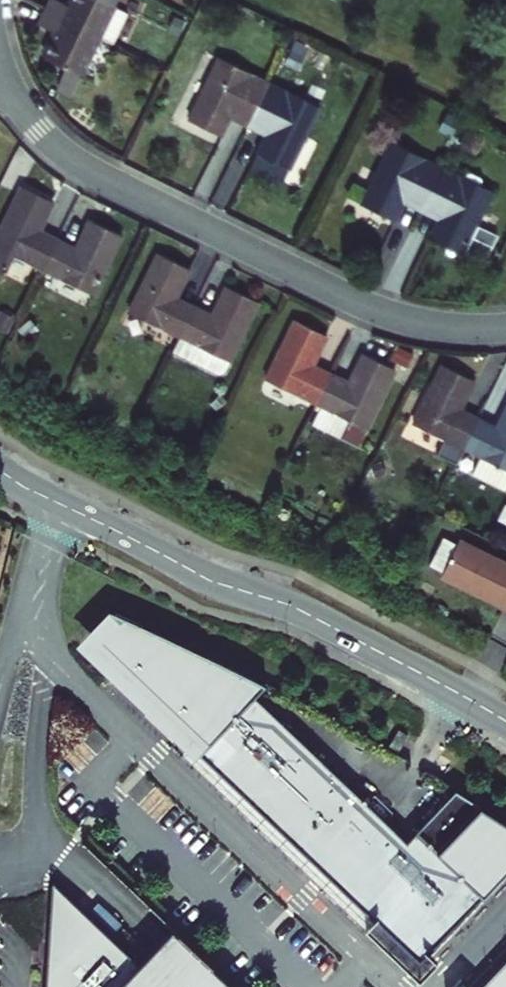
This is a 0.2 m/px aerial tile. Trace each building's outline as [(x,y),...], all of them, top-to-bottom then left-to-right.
[(46,0),(43,7),(39,14),(57,22),(45,45),(82,63),(101,27),(46,0)] [(128,0),(46,0),(101,27),(113,33),(129,1),(128,0)] [(231,100),(249,109),(269,69),(219,44),(188,106),(204,114),(220,122),(231,100)] [(320,93),(269,69),(249,109),(267,118),(262,129),(257,140),(289,156),(320,93)] [(403,185),(420,194),(440,153),(390,128),(360,191),(376,199),(392,207),(403,185)] [(289,156),(257,140),(250,154),(282,169),(289,156)] [(463,165),(440,153),(420,194),(438,203),(428,225),(437,229),(445,233),(444,237),(445,240),(449,242),(453,241),(454,238),(472,246),(477,245),(490,219),(474,211),(491,178),(479,172),(484,161),(483,158),(472,152),(469,154),(463,165)] [(52,234),(34,225),(50,193),(34,185),(18,177),(0,213),(0,258),(32,274),(52,234)] [(70,242),(52,234),(32,274),(83,299),(118,227),(102,219),(86,211),(70,242)] [(168,340),(188,300),(170,291),(186,259),(170,251),(154,243),(118,315),(168,340)] [(206,309),(188,300),(168,340),(162,353),(209,376),(213,375),(219,365),(254,293),(238,285),(222,277),(206,309)] [(304,407),(323,367),(306,358),(321,327),(305,319),(289,311),(253,382),(304,407)] [(341,376),(323,367),(304,407),(354,432),(389,360),(373,352),(357,344),(341,376)] [(450,452),(470,412),(452,403),(468,372),(452,364),(435,356),(400,427),(450,452)] [(470,412),(450,452),(468,461),(460,477),(492,493),(505,465),(505,390),(503,389),(488,421),(470,412)] [(454,522),(437,556),(505,591),(505,548),(454,522)] [(110,614),(77,646),(421,967),(505,878),(505,829),(455,801),(405,851),(253,708),(264,694),(110,614)] [(173,930),(138,966),(53,885),(46,986),(232,986),(173,930)] [(483,986),(505,986),(505,963),(483,986)]
